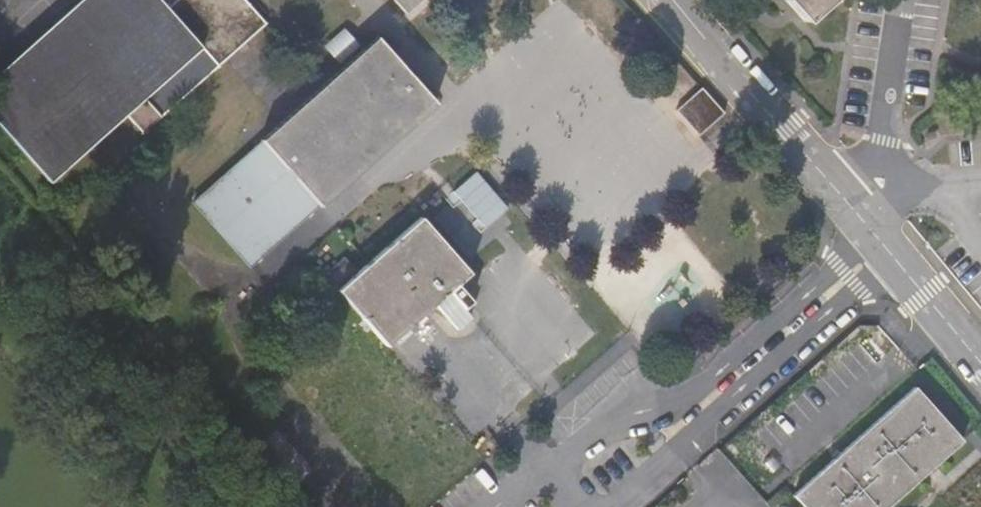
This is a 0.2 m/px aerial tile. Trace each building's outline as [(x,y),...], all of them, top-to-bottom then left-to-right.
[(0,75),(0,125),(52,184),(129,117),(144,135),(271,24),(250,0),(86,0),(0,75)] [(410,17),(428,0),(395,0),(410,17)] [(808,26),(834,2),(836,0),(783,0),(808,26)] [(341,62),(361,43),(345,27),(325,45),(341,62)] [(195,201),(254,269),(439,107),(379,38),(195,201)] [(704,141),(728,119),(706,93),(681,115),(704,141)] [(450,226),(457,235),(494,203),(487,195),(450,226)] [(464,242),(500,211),(494,203),(457,235),(464,242)] [(340,290),(364,317),(445,246),(422,219),(340,290)] [(449,293),(471,276),(445,246),(364,317),(372,326),(389,346),(435,306),(457,332),(471,319),(449,293)] [(360,337),(372,326),(364,317),(352,328),(360,337)] [(797,506),(901,506),(965,449),(914,393),(792,502),(797,506)]
